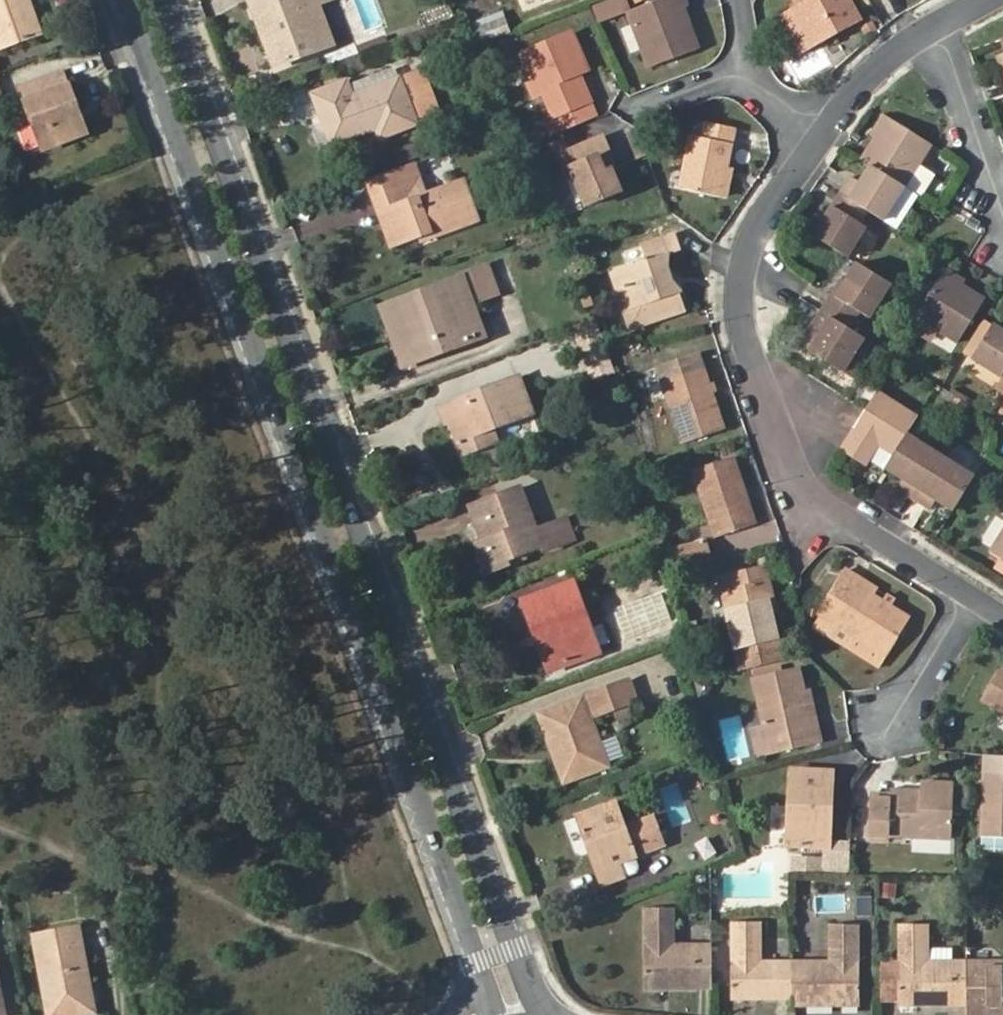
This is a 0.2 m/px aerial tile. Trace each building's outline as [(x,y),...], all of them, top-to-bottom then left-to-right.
[(44,31),(32,0),(0,0),(0,48),(44,31)] [(268,39),(272,37),(275,44),(270,45),(278,66),(320,51),(305,10),(319,5),(333,0),(253,0),(268,39)] [(649,63),(697,45),(682,5),(687,3),(686,0),(651,0),(629,9),(649,63)] [(806,3),(800,7),(797,8),(814,41),(860,17),(851,0),(804,0),(806,3)] [(335,46),(319,5),(305,10),(320,51),(335,46)] [(797,8),(784,15),(802,48),(814,41),(797,8)] [(478,43),(509,34),(502,11),(471,20),(478,43)] [(545,118),(554,135),(598,116),(578,71),(574,64),(584,59),(571,31),(522,53),(534,80),(529,82),(534,94),(544,90),(555,114),(545,118)] [(588,67),(584,59),(574,64),(578,71),(588,67)] [(72,114),(81,110),(68,71),(24,87),(44,148),(80,135),(72,114)] [(315,95),(334,145),(378,129),(382,139),(416,126),(415,125),(439,117),(423,74),(401,82),(401,80),(354,97),(348,83),(315,95)] [(89,132),(81,110),(72,114),(80,135),(89,132)] [(881,135),(893,114),(887,111),(875,131),(881,135)] [(910,184),(937,142),(893,114),(881,135),(868,157),(876,163),(910,184)] [(693,134),(682,188),(721,196),(735,126),(708,120),(704,138),(693,134)] [(641,129),(631,133),(639,157),(650,153),(641,129)] [(598,155),(610,151),(603,135),(564,152),(587,205),(621,192),(612,169),(606,171),(598,155)] [(616,167),(610,151),(598,155),(606,171),(612,169),(616,167)] [(854,178),(846,191),(874,208),(890,218),(910,184),(876,163),(866,179),(863,184),(854,178)] [(400,241),(421,233),(429,231),(431,236),(480,218),(465,181),(425,195),(412,201),(410,195),(401,173),(371,184),(381,212),(388,209),(400,241)] [(858,173),(854,178),(863,184),(866,179),(858,173)] [(910,184),(890,218),(903,226),(924,192),(910,184)] [(423,190),(410,195),(412,201),(425,195),(423,190)] [(846,191),(821,233),(854,254),(872,225),(866,220),(874,208),(846,191)] [(394,244),(400,241),(388,209),(381,212),(394,244)] [(614,269),(620,285),(621,294),(626,301),(634,323),(687,305),(681,288),(672,279),(666,263),(669,251),(683,246),(677,230),(641,242),(647,257),(614,269)] [(429,231),(421,233),(423,239),(431,236),(429,231)] [(897,281),(864,260),(853,279),(844,293),(839,290),(828,308),(855,325),(864,308),(875,315),(897,281)] [(386,305),(407,362),(485,335),(472,300),(501,290),(490,262),(461,272),(464,277),(386,305)] [(953,264),(950,269),(970,281),(973,277),(953,264)] [(950,269),(929,302),(924,312),(944,324),(965,338),(991,295),(970,281),(950,269)] [(848,276),(839,290),(844,293),(853,279),(848,276)] [(850,369),(871,335),(855,325),(828,308),(820,322),(829,326),(826,331),(817,347),(850,369)] [(944,324),(924,312),(917,324),(936,336),(944,324)] [(1002,370),(1002,323),(999,321),(978,355),(1002,370)] [(817,326),(826,331),(829,326),(820,322),(817,326)] [(881,341),(871,335),(850,369),(858,374),(881,341)] [(611,365),(603,339),(584,346),(592,372),(611,365)] [(717,390),(714,382),(707,364),(667,379),(688,440),(729,426),(717,390)] [(615,377),(611,365),(592,372),(596,383),(615,377)] [(492,424),(494,428),(534,413),(521,377),(441,405),(448,424),(453,422),(465,454),(488,446),(481,428),(492,424)] [(885,387),(872,407),(848,446),(872,461),(880,448),(876,445),(881,438),(885,441),(901,451),(914,431),(925,413),(885,387)] [(499,442),(494,428),(492,424),(481,428),(488,446),(499,442)] [(948,452),(914,431),(901,451),(893,465),(909,475),(915,478),(910,487),(921,495),(948,452)] [(880,448),(885,441),(881,438),(876,445),(880,448)] [(943,496),(961,507),(973,487),(982,473),(948,452),(921,495),(933,502),(938,493),(943,496)] [(744,489),(749,487),(737,453),(697,467),(721,533),(755,521),(744,489)] [(915,478),(909,475),(904,484),(910,487),(915,478)] [(469,504),(475,520),(481,519),(487,535),(481,537),(475,539),(486,570),(509,561),(508,556),(524,550),(541,545),(543,549),(574,538),(568,516),(536,527),(521,486),(469,504)] [(761,519),(749,487),(744,489),(755,521),(761,519)] [(937,505),(943,496),(938,493),(933,502),(937,505)] [(481,519),(475,520),(481,537),(487,535),(481,519)] [(673,545),(678,567),(686,566),(705,561),(717,559),(713,537),(673,545)] [(525,555),(524,550),(508,556),(509,561),(525,555)] [(709,578),(705,561),(686,566),(689,579),(690,582),(709,578)] [(730,586),(748,667),(788,658),(777,608),(774,600),(780,599),(772,562),(736,571),(739,584),(730,586)] [(852,564),(848,571),(878,591),(883,584),(852,564)] [(686,566),(678,567),(681,580),(689,579),(686,566)] [(878,591),(848,571),(822,612),(835,621),(829,631),(882,664),(914,613),(898,603),(902,597),(892,590),(888,597),(878,591)] [(524,601),(537,635),(543,633),(555,664),(597,649),(572,584),(524,601)] [(543,633),(537,635),(549,666),(555,664),(543,633)] [(798,666),(754,677),(767,723),(770,738),(779,736),(783,750),(822,740),(818,725),(813,726),(804,690),(798,666)] [(1002,703),(1002,673),(990,694),(1002,703)] [(540,712),(556,757),(562,756),(570,777),(606,764),(589,717),(636,701),(629,680),(540,712)] [(809,689),(804,690),(813,726),(818,725),(809,689)] [(767,723),(755,726),(762,755),(783,750),(779,736),(770,738),(767,723)] [(607,761),(621,757),(616,738),(602,741),(607,761)] [(991,750),(984,847),(1002,847),(1002,751),(991,750)] [(562,756),(556,757),(564,779),(570,777),(562,756)] [(828,812),(836,812),(837,785),(831,785),(831,769),(795,767),(793,843),(828,845),(828,812)] [(876,792),(874,831),(894,832),(956,834),(959,782),(927,780),(927,788),(926,796),(896,794),(876,792)] [(896,784),(896,794),(926,796),(927,788),(896,784)] [(624,827),(614,801),(577,816),(590,851),(597,849),(602,866),(603,865),(603,867),(633,856),(663,845),(652,816),(624,827)] [(836,845),(836,812),(828,812),(828,845),(836,845)] [(854,862),(855,839),(840,838),(840,851),(839,862),(854,862)] [(597,849),(590,851),(602,882),(608,880),(603,867),(603,865),(602,866),(597,849)] [(830,850),(804,850),(803,860),(829,861),(830,850)] [(840,851),(830,850),(829,861),(839,862),(840,851)] [(608,880),(609,881),(635,871),(637,867),(633,856),(603,867),(608,880)] [(856,916),(870,916),(870,890),(856,890),(856,916)] [(669,987),(710,986),(710,949),(670,948),(669,908),(642,908),(643,987),(661,986),(661,981),(669,981),(669,987)] [(790,997),(790,965),(757,965),(756,923),(730,923),(731,997),(749,997),(749,993),(755,994),(755,997),(790,997)] [(830,965),(790,965),(790,997),(790,1003),(833,1003),(833,996),(840,996),(839,1002),(858,1003),(857,924),(829,924),(830,965)] [(964,1003),(964,965),(924,965),(924,924),(897,925),(898,1002),(915,1002),(915,997),(922,997),(923,1002),(964,1003)] [(90,984),(80,927),(36,934),(49,1014),(73,1014),(90,1012),(86,985),(90,984)] [(964,962),(964,965),(964,1003),(964,1012),(980,1012),(983,1012),(983,1008),(994,1007),(995,1012),(1002,1012),(1002,962),(964,962)] [(95,1011),(90,984),(86,985),(90,1012),(95,1011)]
